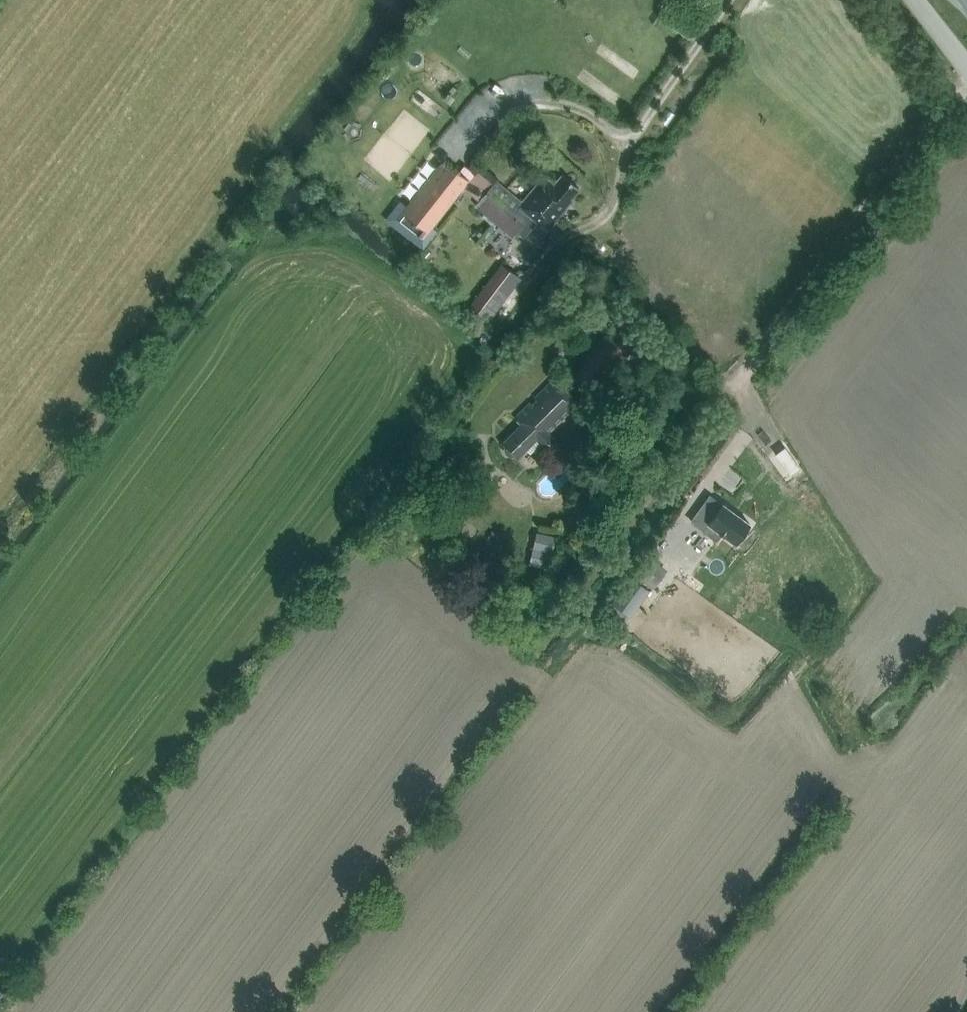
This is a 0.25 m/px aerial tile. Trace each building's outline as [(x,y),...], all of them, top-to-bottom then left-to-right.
[(421,215),(411,227),(423,237),(463,186),(469,179),(444,159),(408,205),(421,215)] [(469,179),(463,186),(480,200),(495,182),(478,168),(469,179)] [(523,202),(497,180),(495,182),(480,200),(476,204),(513,235),(531,214),(547,228),(572,199),(570,198),(579,187),(563,174),(554,184),(544,176),(523,202)] [(494,263),(471,311),(491,321),(514,272),(494,263)] [(576,373),(590,385),(630,343),(617,331),(576,373)] [(515,417),(521,423),(503,442),(506,444),(504,448),(506,452),(508,454),(512,455),(516,454),(519,456),(527,447),(532,451),(541,441),(545,445),(554,436),(549,431),(576,402),(552,379),(515,417)] [(703,504),(714,513),(707,522),(736,543),(751,522),(723,502),(722,503),(710,495),(703,504)] [(553,568),(556,553),(551,552),(533,548),(529,564),(553,568)] [(647,554),(633,574),(653,588),(667,569),(647,554)] [(630,616),(649,590),(631,576),(611,602),(630,616)]
